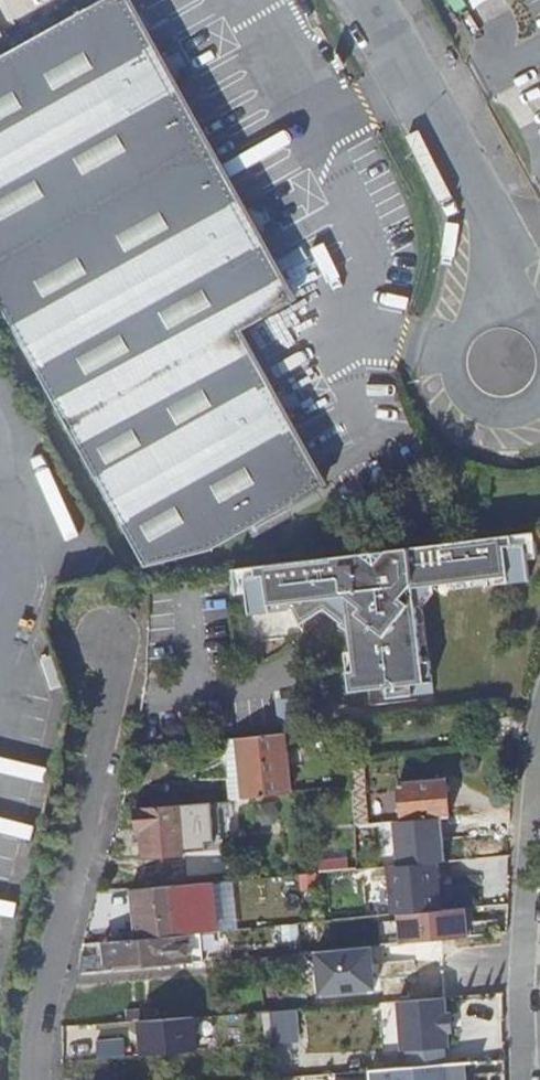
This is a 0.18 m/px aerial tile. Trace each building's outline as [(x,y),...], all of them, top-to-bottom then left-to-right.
[(275,401),(239,337),(295,305),(258,238),(245,215),(173,86),(159,62),(133,14),(157,0),(114,0),(0,66),(0,302),(147,570),(214,550),(323,489),(287,424),(275,401)] [(159,62),(173,86),(181,82),(168,57),(159,62)] [(245,215),(258,238),(267,233),(254,210),(245,215)] [(275,401),(287,424),(298,419),(285,396),(275,401)] [(526,547),(527,560),(539,558),(536,533),(513,535),(515,548),(526,547)] [(530,580),(527,560),(526,547),(515,548),(513,535),(489,539),(246,568),(249,592),(252,613),(293,608),(301,625),(325,610),(328,607),(345,620),(343,624),(342,625),(352,632),(354,651),(349,652),(353,690),(388,686),(387,674),(395,673),(396,686),(414,683),(435,681),(432,661),(425,661),(419,605),(435,585),(490,578),(490,586),(530,580)] [(239,593),(249,592),(246,568),(236,570),(239,593)] [(490,578),(435,585),(444,591),(490,586),(490,578)] [(425,661),(432,661),(426,611),(419,605),(425,661)] [(334,617),(343,624),(345,620),(328,607),(325,610),(334,617)] [(387,674),(388,686),(389,697),(415,694),(414,683),(396,686),(395,673),(387,674)] [(232,738),(232,741),(289,734),(289,732),(232,738)] [(237,799),(294,794),(289,734),(232,741),(237,799)] [(407,845),(455,841),(450,780),(403,784),(407,845)] [(32,858),(36,842),(22,839),(31,801),(0,794),(0,851),(32,858)] [(189,853),(188,846),(184,805),(184,803),(140,807),(142,830),(147,829),(150,857),(189,853)] [(184,805),(188,846),(203,845),(199,804),(184,805)] [(511,881),(509,854),(395,861),(400,939),(474,934),(472,905),(492,903),(490,882),(511,881)] [(142,939),(185,935),(180,885),(139,889),(142,939)] [(12,953),(16,920),(0,918),(0,952),(12,953)] [(83,973),(192,963),(190,935),(185,935),(142,939),(106,943),(107,954),(86,956),(83,973)] [(455,1045),(454,995),(402,996),(402,1045),(455,1045)] [(142,1016),(143,1051),(202,1049),(201,1014),(142,1016)] [(479,1062),(466,1063),(467,1079),(480,1079),(479,1062)] [(466,1063),(366,1070),(366,1079),(467,1079),(466,1063)]
